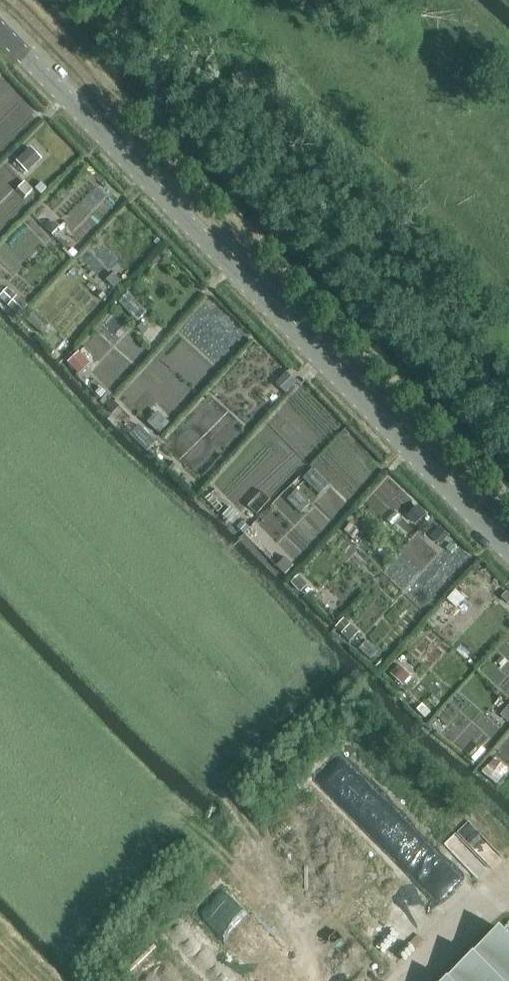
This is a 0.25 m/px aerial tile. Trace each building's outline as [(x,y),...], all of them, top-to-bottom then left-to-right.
[(29,172),(44,157),(32,144),(17,159),(29,172)] [(0,249),(0,256),(13,271),(35,253),(18,234),(0,249)] [(103,242),(95,250),(111,267),(119,259),(103,242)] [(120,299),(138,318),(148,309),(130,289),(120,299)] [(81,350),(69,360),(79,372),(91,362),(81,350)] [(121,427),(129,418),(110,402),(102,410),(121,427)] [(148,449),(158,438),(141,423),(131,433),(148,449)] [(315,466),(305,475),(320,493),(330,484),(315,466)] [(258,529),(251,539),(263,548),(270,539),(258,529)] [(454,637),(508,587),(494,573),(472,594),(466,587),(434,616),(454,637)] [(433,860),(336,759),(315,779),(411,880),(433,860)] [(468,819),(458,830),(493,865),(503,854),(468,819)] [(498,927),(443,980),(508,980),(508,938),(498,927)]
